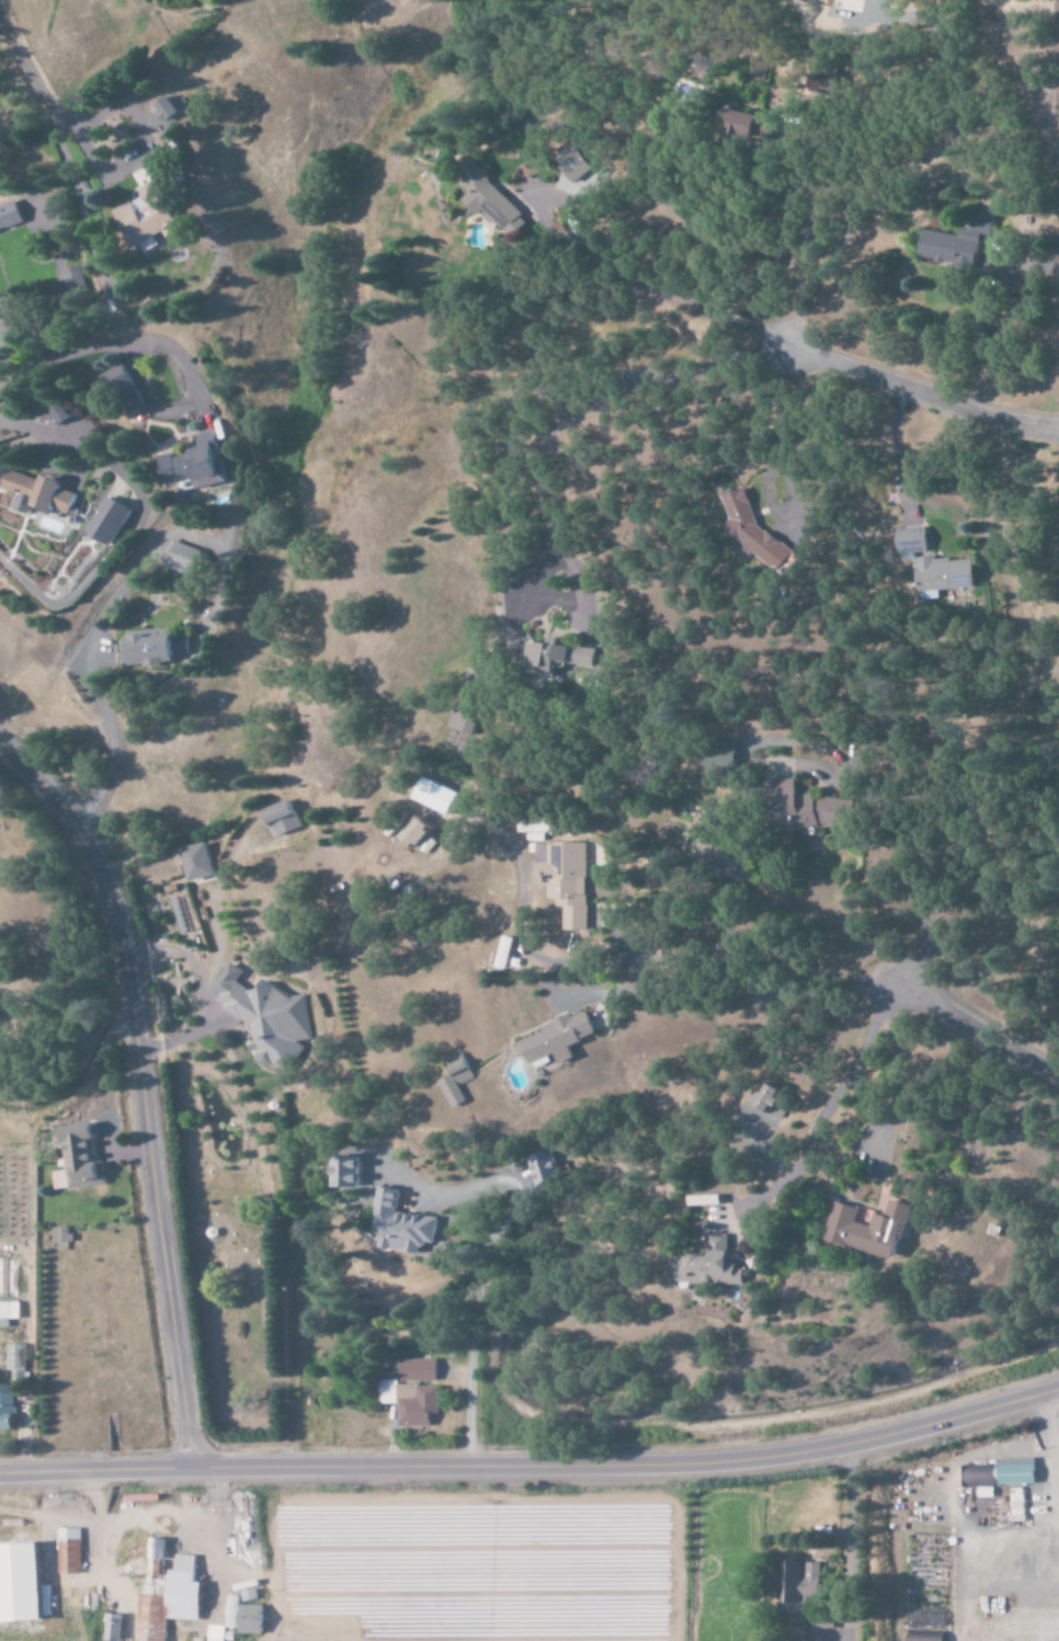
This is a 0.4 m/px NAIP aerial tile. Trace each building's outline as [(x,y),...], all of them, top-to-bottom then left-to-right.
[(155,106),(168,124),(182,114),(169,96),(155,106)] [(767,143),(774,121),(739,111),(732,133),(767,143)] [(555,159),(578,190),(598,176),(575,145),(555,159)] [(466,163),(474,194),(468,200),(481,213),(489,211),(504,226),(504,228),(511,235),(522,232),(520,222),(526,215),(495,184),(490,167),(484,169),(481,159),(466,163)] [(119,209),(138,249),(146,245),(149,253),(161,247),(156,238),(167,232),(170,238),(184,231),(159,180),(140,189),(144,197),(119,209)] [(27,223),(19,200),(0,207),(0,234),(27,223)] [(924,230),(919,258),(976,268),(981,235),(991,237),(994,216),(974,213),(970,231),(959,229),(958,236),(924,230)] [(47,410),(57,428),(75,418),(65,400),(47,410)] [(162,456),(167,487),(180,485),(182,493),(233,484),(224,430),(199,434),(201,449),(191,450),(191,456),(176,458),(175,453),(162,456)] [(67,483),(46,476),(44,481),(12,471),(6,491),(39,502),(37,507),(57,514),(58,510),(74,515),(80,495),(65,490),(67,483)] [(723,506),(735,515),(725,529),(742,541),(739,545),(780,574),(796,550),(744,513),(754,500),(736,488),(723,506)] [(115,547),(133,508),(106,496),(88,534),(115,547)] [(900,561),(916,560),(916,553),(927,553),(926,539),(929,539),(928,529),(899,529),(900,561)] [(192,577),(202,552),(173,540),(163,565),(192,577)] [(977,589),(976,559),(919,560),(920,591),(977,589)] [(125,668),(166,665),(166,660),(190,658),(188,635),(122,640),(125,668)] [(456,726),(478,734),(487,708),(464,700),(456,726)] [(741,749),(711,748),(710,770),(740,771),(741,749)] [(463,793),(429,777),(418,799),(452,815),(463,793)] [(775,782),(783,833),(857,821),(853,796),(815,802),(813,793),(800,795),(797,778),(775,782)] [(267,813),(277,837),(302,827),(292,803),(267,813)] [(420,822),(416,819),(403,835),(420,849),(437,827),(424,817),(420,822)] [(520,833),(552,832),(551,818),(520,819),(520,833)] [(217,874),(207,842),(182,849),(192,882),(217,874)] [(566,930),(590,930),(589,842),(539,843),(539,884),(554,884),(554,899),(566,899),(566,930)] [(304,995),(293,997),(265,980),(261,987),(249,989),(238,982),(244,971),(229,962),(212,990),(221,995),(223,1009),(252,1026),(256,1053),(259,1054),(261,1068),(281,1064),(284,1060),(303,1056),(301,1042),(312,1040),(304,995)] [(599,1034),(588,1009),(542,1028),(544,1033),(521,1043),(532,1070),(559,1059),(562,1064),(577,1058),(571,1046),(599,1034)] [(452,1069),(454,1074),(441,1081),(454,1108),(468,1102),(461,1085),(476,1078),(469,1061),(452,1069)] [(781,1098),(786,1089),(773,1084),(761,1108),(782,1118),(790,1102),(781,1098)] [(103,1185),(97,1130),(80,1132),(79,1125),(63,1127),(66,1160),(61,1161),(62,1171),(53,1171),(55,1190),(103,1185)] [(539,1187),(561,1179),(550,1149),(528,1158),(539,1187)] [(338,1187),(363,1187),(364,1156),(338,1155),(338,1187)] [(381,1249),(428,1254),(429,1242),(438,1243),(440,1217),(400,1213),(402,1189),(381,1187),(376,1230),(383,1230),(381,1249)] [(724,1205),(724,1196),(695,1197),(695,1206),(724,1205)] [(916,1205),(895,1199),(891,1216),(880,1213),(877,1226),(862,1223),(866,1208),(841,1201),(831,1242),(902,1260),(916,1205)] [(72,1242),(71,1226),(53,1228),(54,1243),(61,1242),(61,1251),(66,1250),(66,1243),(72,1242)] [(745,1285),(745,1270),(737,1270),(738,1262),(730,1262),(730,1235),(711,1234),(711,1257),(677,1256),(677,1289),(692,1289),(692,1284),(745,1285)] [(0,1302),(1,1328),(11,1328),(11,1319),(22,1319),(21,1302),(0,1302)] [(26,1344),(9,1344),(10,1382),(26,1381),(26,1344)] [(401,1360),(401,1382),(439,1380),(438,1359),(401,1360)] [(439,1386),(398,1385),(398,1380),(379,1380),(379,1403),(398,1403),(398,1425),(431,1426),(432,1414),(439,1414),(439,1386)] [(8,1392),(8,1385),(0,1385),(0,1430),(15,1431),(16,1392),(8,1392)] [(999,1465),(965,1466),(966,1487),(1037,1485),(1037,1458),(999,1459),(999,1465)] [(82,1574),(83,1529),(59,1528),(59,1574),(82,1574)] [(169,1619),(203,1621),(205,1583),(197,1583),(198,1556),(178,1555),(177,1559),(166,1559),(167,1539),(150,1539),(148,1595),(140,1595),(138,1640),(168,1640),(169,1619)] [(5,1623),(47,1621),(44,1543),(2,1545),(5,1623)] [(805,1562),(784,1562),(783,1604),(824,1604),(824,1563),(805,1562)] [(266,1635),(266,1606),(241,1605),(242,1597),(229,1597),(229,1629),(241,1629),(241,1634),(266,1635)] [(124,1616),(107,1615),(106,1640),(123,1640),(124,1616)] [(815,1630),(836,1629),(835,1615),(815,1616),(815,1630)] [(212,1628),(211,1640),(235,1640),(236,1629),(212,1628)] [(829,1630),(818,1630),(818,1640),(829,1640),(829,1630)]
